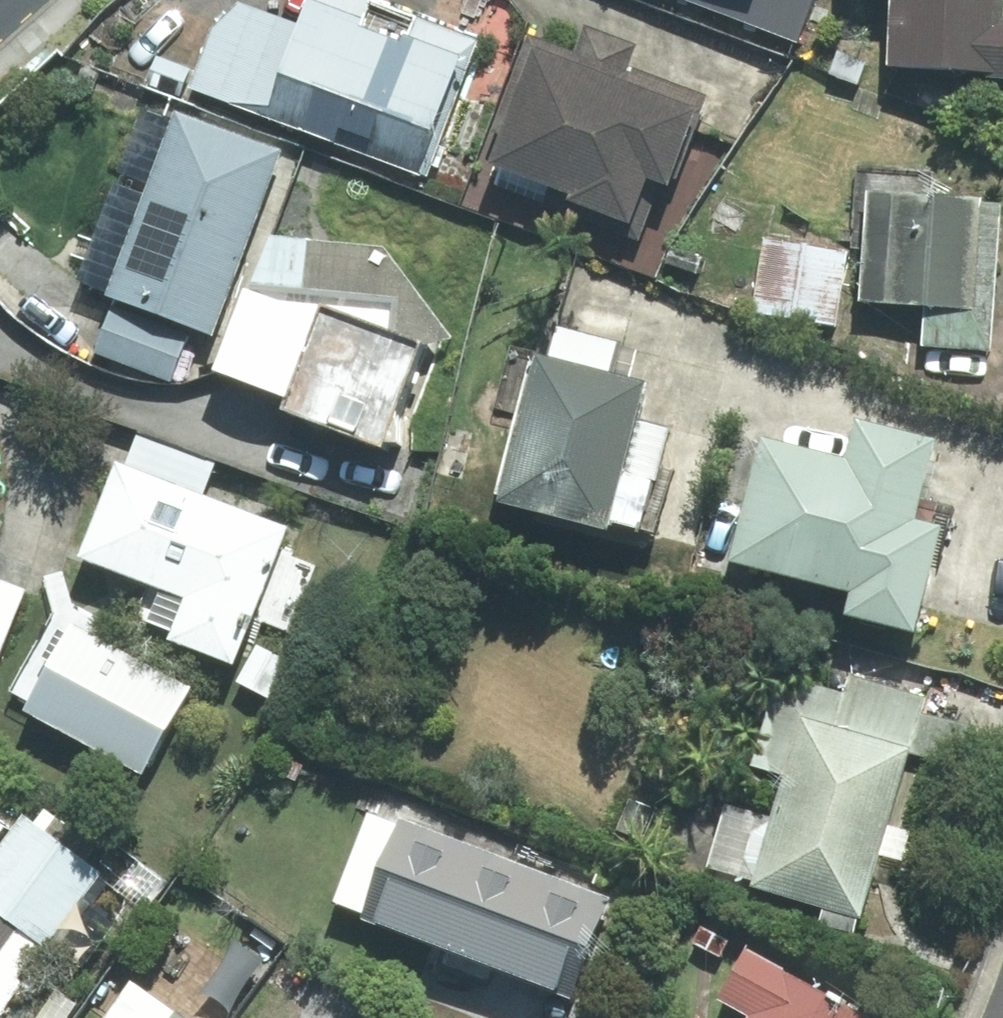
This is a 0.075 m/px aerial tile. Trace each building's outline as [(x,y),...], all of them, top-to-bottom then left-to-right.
[(374,0),(318,0),(309,23),(252,0),(228,0),(195,89),(431,179),(484,42),(455,31),(374,0)] [(800,33),(813,0),(714,0),(800,33)] [(1002,80),(1002,0),(900,0),(895,69),(988,73),(988,79),(1002,80)] [(714,101),(715,97),(638,66),(647,44),(596,25),(585,53),(538,34),(499,131),(518,137),(510,159),(563,180),(553,205),(646,240),(672,174),(690,182),(720,104),(714,101)] [(181,94),(191,68),(156,54),(146,82),(181,94)] [(220,338),(289,151),(182,112),(113,297),(220,338)] [(867,304),(980,310),(987,198),(874,191),(867,304)] [(410,443),(411,391),(428,344),(398,332),(397,302),(254,290),(223,373),(293,400),(288,414),(388,452),(393,437),(410,443)] [(98,355),(173,381),(189,334),(114,308),(98,355)] [(619,527),(656,378),(615,369),(621,342),(557,326),(551,351),(548,350),(510,507),(611,531),(613,525),(619,527)] [(219,372),(211,349),(189,358),(196,380),(219,372)] [(740,562),(861,592),(856,616),(925,632),(950,527),(925,521),(945,440),(864,420),(855,459),(771,438),(740,562)] [(295,527),(130,464),(94,556),(171,585),(158,619),(183,629),(180,637),(244,662),(295,527)] [(7,667),(37,592),(0,578),(0,664),(7,667)] [(199,685),(82,624),(38,707),(155,770),(199,685)] [(242,683),(274,700),(291,663),(260,648),(242,683)] [(868,919),(928,700),(850,678),(846,692),(787,676),(763,765),(796,774),(764,891),(868,919)] [(619,830),(644,839),(655,809),(629,800),(619,830)] [(45,813),(35,824),(27,818),(0,852),(0,1013),(21,985),(15,981),(41,947),(44,950),(103,877),(83,862),(93,850),(45,813)] [(370,919),(577,997),(615,898),(408,819),(370,919)] [(733,942),(706,927),(697,943),(725,958),(733,942)] [(755,950),(726,999),(758,1017),(875,1017),(755,950)]
